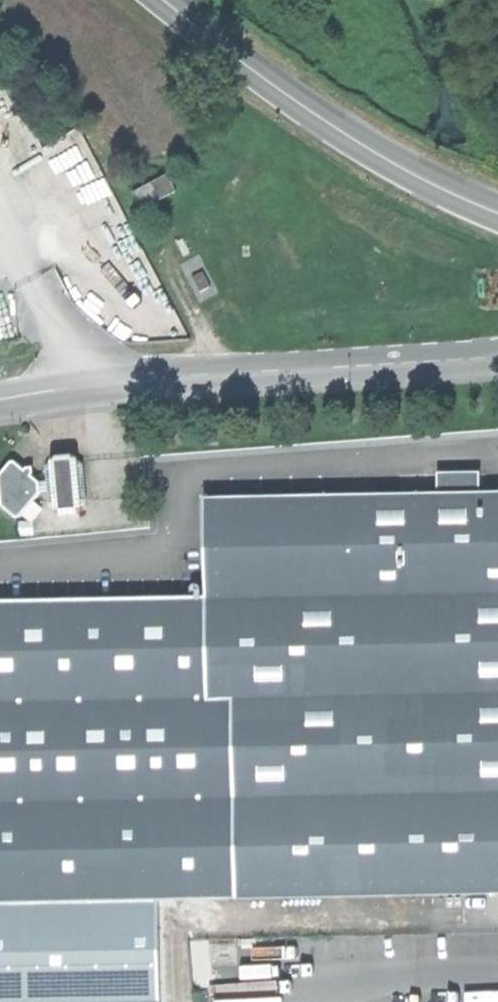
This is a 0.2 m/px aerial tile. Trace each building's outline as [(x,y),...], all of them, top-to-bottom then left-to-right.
[(132,190),(141,208),(176,189),(167,172),(132,190)] [(117,261),(99,228),(47,256),(65,289),(117,261)] [(74,447),(53,448),(44,456),(45,482),(46,500),(54,508),(79,507),(87,496),(84,454),(74,447)] [(45,482),(12,453),(0,466),(0,494),(19,510),(45,482)] [(439,473),(439,492),(482,492),(482,473),(439,473)] [(206,496),(208,596),(209,704),(234,703),(237,897),(497,894),(497,491),(482,492),(439,492),(206,496)] [(208,596),(0,599),(0,904),(157,901),(237,897),(234,703),(209,704),(208,596)] [(157,901),(0,904),(0,1001),(158,1001),(157,901)]
